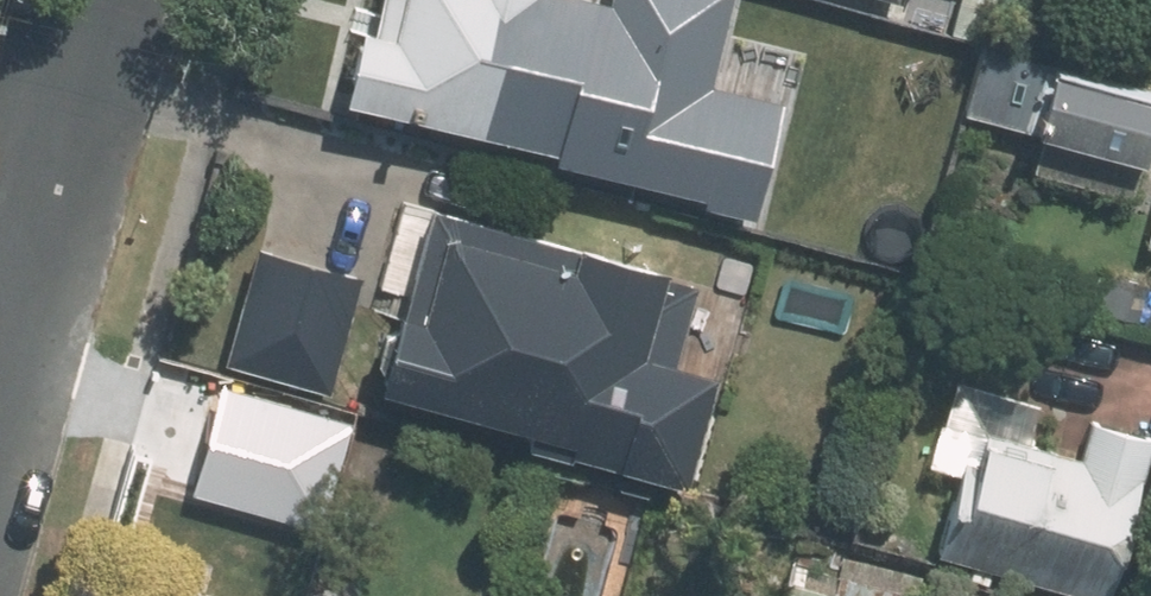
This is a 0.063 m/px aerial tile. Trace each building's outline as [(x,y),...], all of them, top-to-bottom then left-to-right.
[(365,32),(348,28),(331,99),(753,198),(778,93),(717,78),(735,0),(608,0),(372,0),(365,32)] [(1150,107),(1150,102),(1047,74),(1049,64),(988,48),(972,108),(1035,125),(1030,137),(1136,165),(1150,107)] [(670,352),(690,275),(422,206),(393,321),(386,319),(366,394),(515,433),(511,448),(566,462),(570,446),(685,475),(714,363),(670,352)] [(321,393),(351,281),(250,253),(220,365),(321,393)] [(920,555),(1068,595),(1089,595),(1134,437),(1079,422),(1070,456),(1015,441),(1026,402),(945,379),(923,455),(946,462),(920,555)] [(231,386),(202,487),(310,517),(339,416),(231,386)] [(759,595),(866,595),(767,568),(759,595)]
